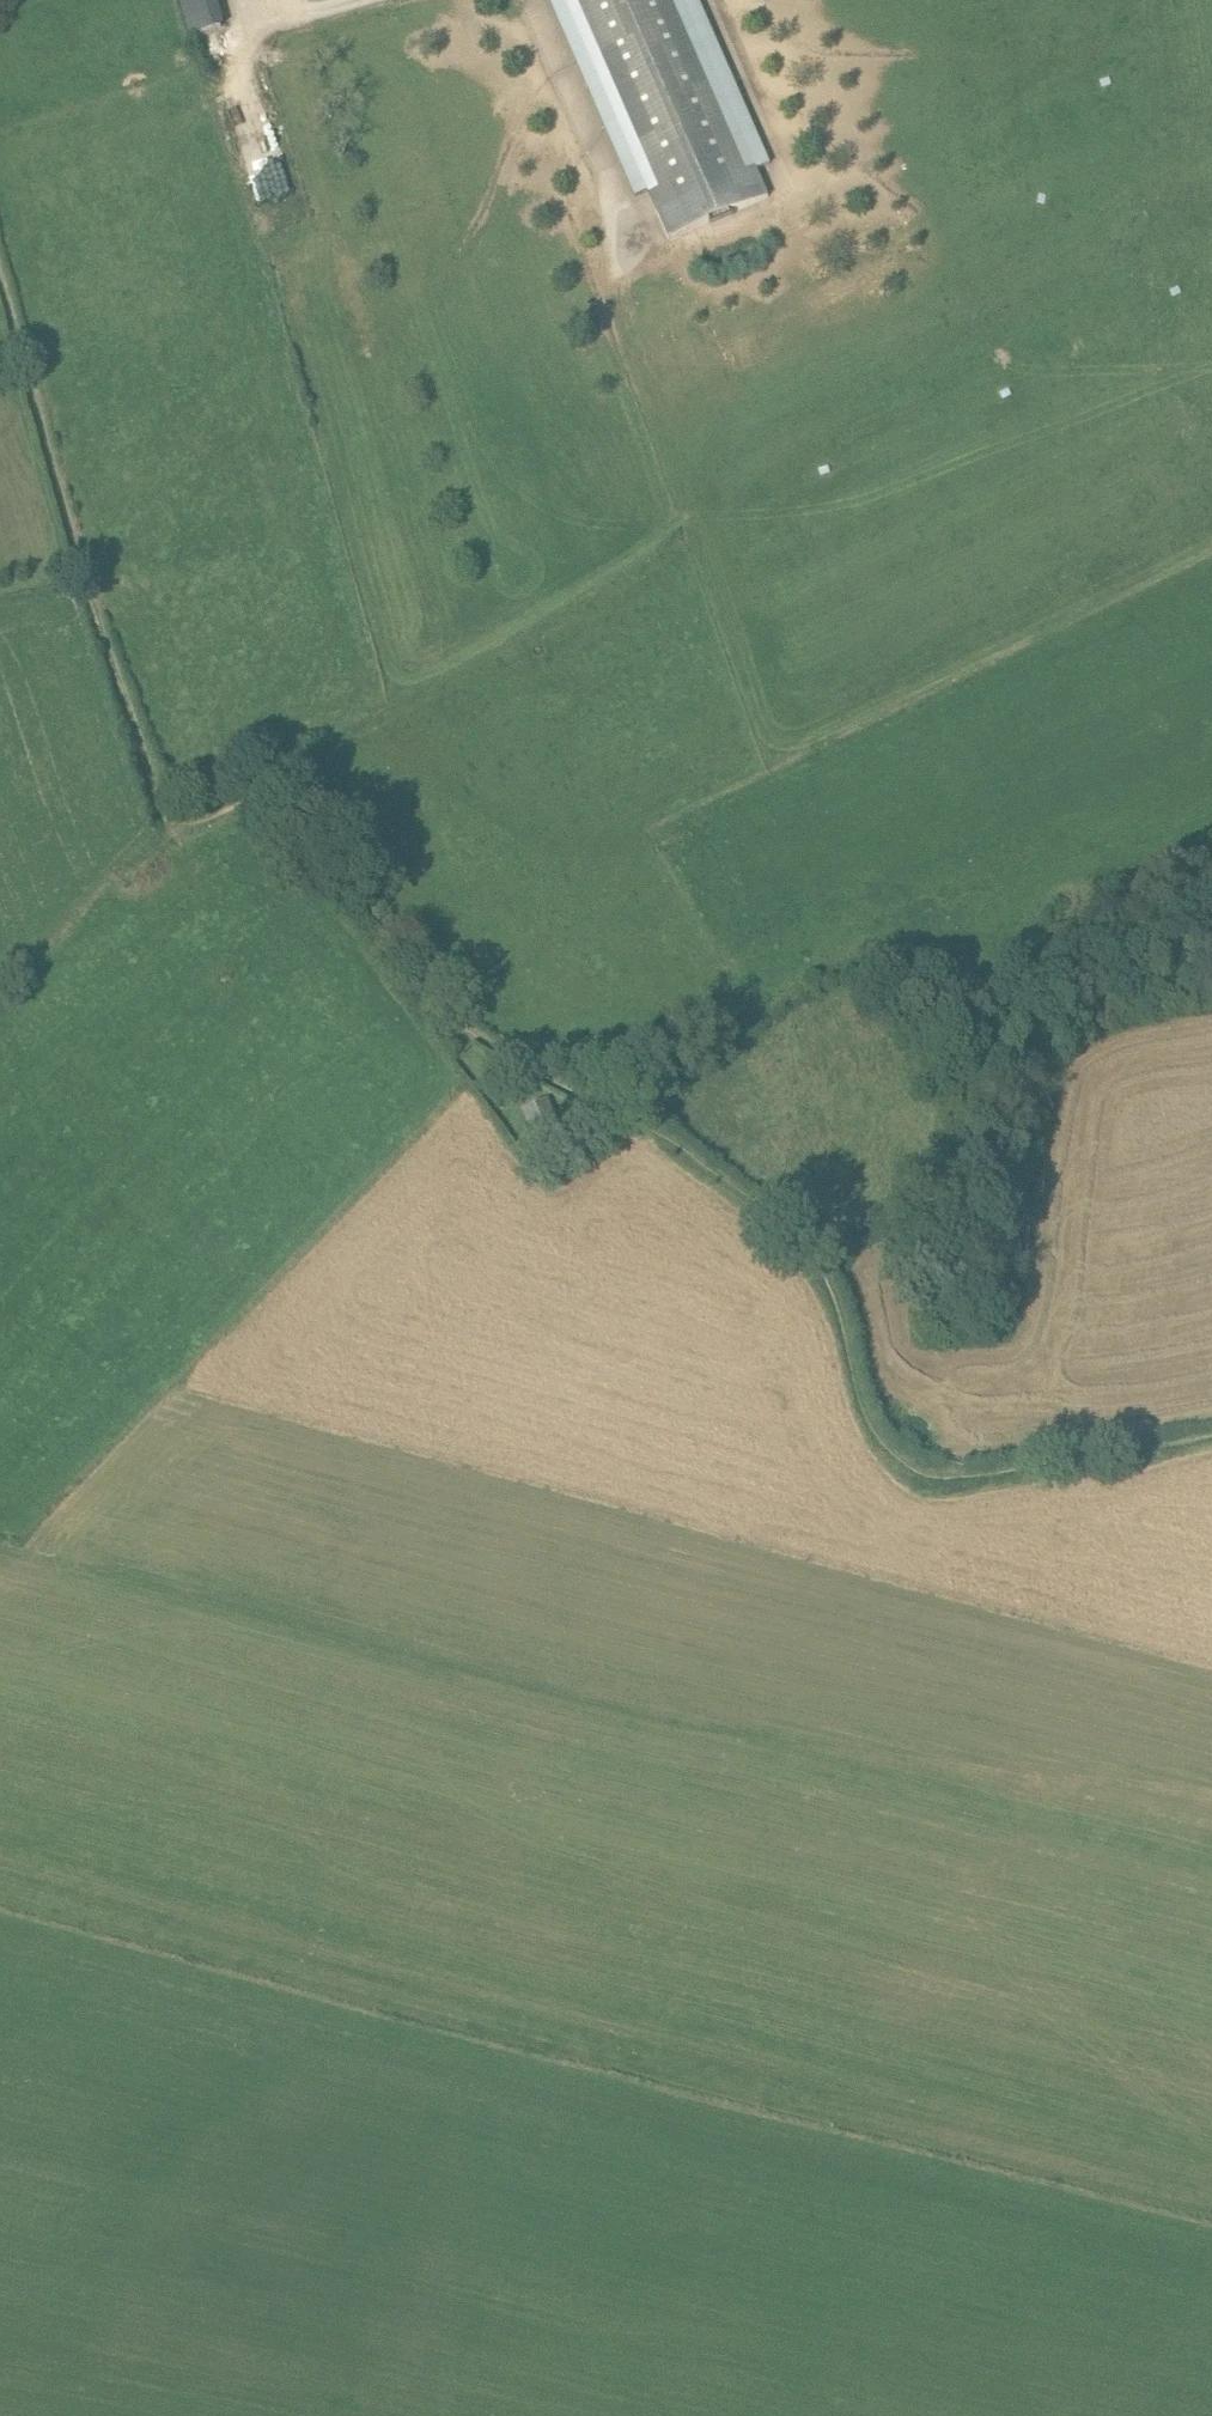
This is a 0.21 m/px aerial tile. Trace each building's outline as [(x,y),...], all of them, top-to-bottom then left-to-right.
[(225,25),(218,0),(179,0),(189,35),(225,25)] [(768,196),(683,0),(565,0),(669,239),(768,196)] [(533,1137),(560,1126),(548,1099),(522,1110),(533,1137)]
